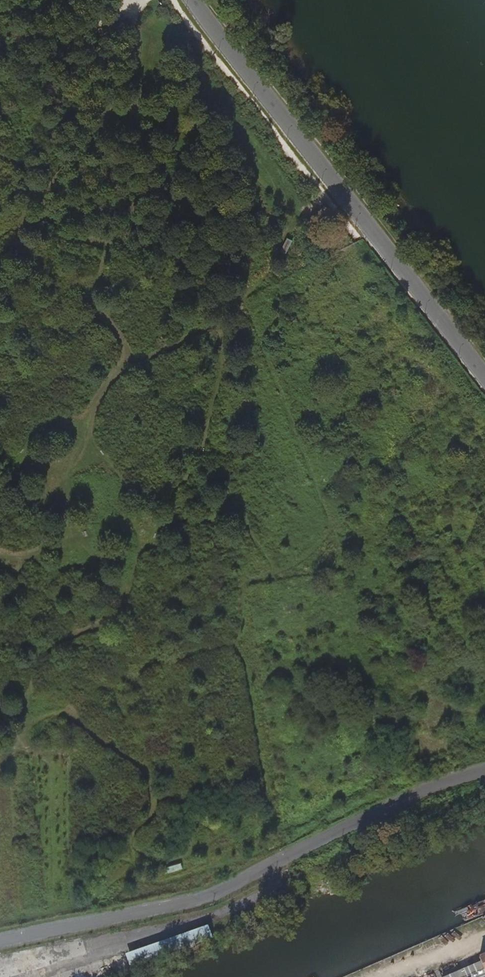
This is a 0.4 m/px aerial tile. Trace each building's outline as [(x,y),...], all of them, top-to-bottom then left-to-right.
[(299,211),(306,218),(312,211),(306,204),(299,211)] [(280,251),(285,254),(292,240),(287,238),(280,251)] [(180,863),(166,867),(168,873),(182,869),(180,863)] [(478,958),(480,962),(444,976),(466,976),(484,969),(484,972),(484,955),(478,958)]
